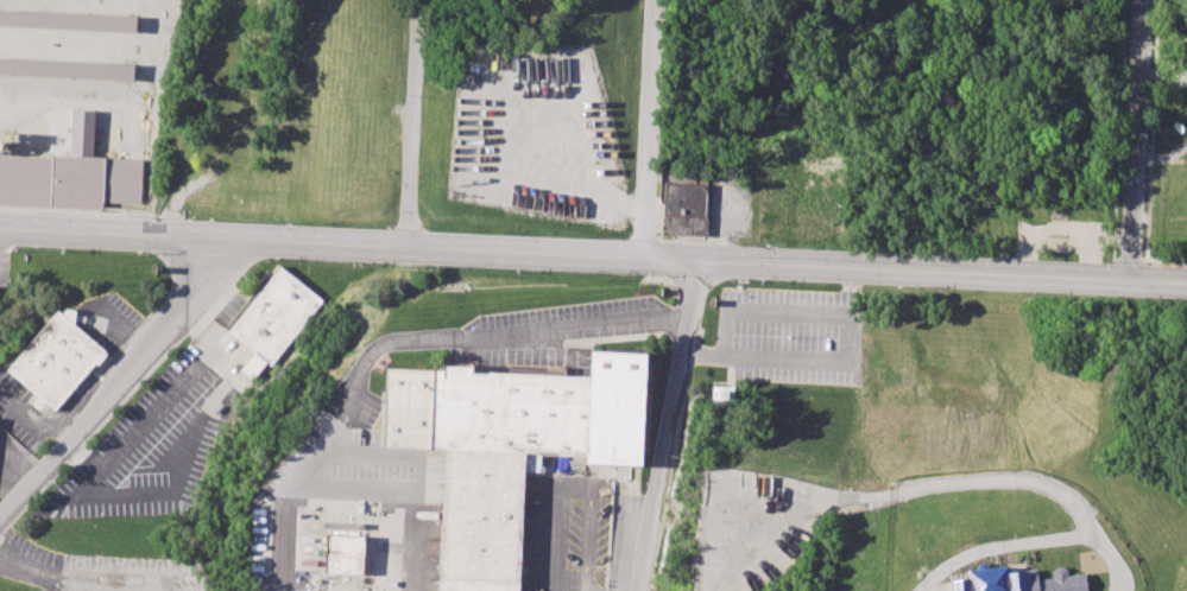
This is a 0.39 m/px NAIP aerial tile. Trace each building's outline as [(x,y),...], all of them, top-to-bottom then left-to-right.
[(135,31),(0,23),(0,9),(135,17),(135,31)] [(1175,40),(1186,41),(1186,67),(1174,66),(1175,40)] [(132,82),(0,73),(0,56),(133,64),(132,82)] [(103,211),(0,207),(0,154),(72,157),(74,109),(93,109),(90,157),(141,159),(139,202),(103,201),(103,211)] [(665,182),(707,184),(705,236),(663,234),(665,182)] [(228,329),(279,266),(322,299),(271,363),(228,329)] [(7,368),(58,309),(107,350),(55,411),(7,368)] [(379,446),(444,450),(437,590),(518,590),(525,455),(583,458),(583,466),(642,470),(646,354),(589,351),(588,377),(467,371),(460,363),(440,363),(440,370),(383,368),(379,446)] [(713,388),(732,388),(735,388),(735,401),(713,401),(713,388)] [(363,575),(364,535),(326,534),(325,574),(363,575)] [(1085,574),(1087,590),(949,590),(948,582),(967,579),(966,571),(1008,566),(1009,572),(1034,570),(1035,580),(1053,578),(1053,570),(1063,568),(1063,577),(1085,574)]
